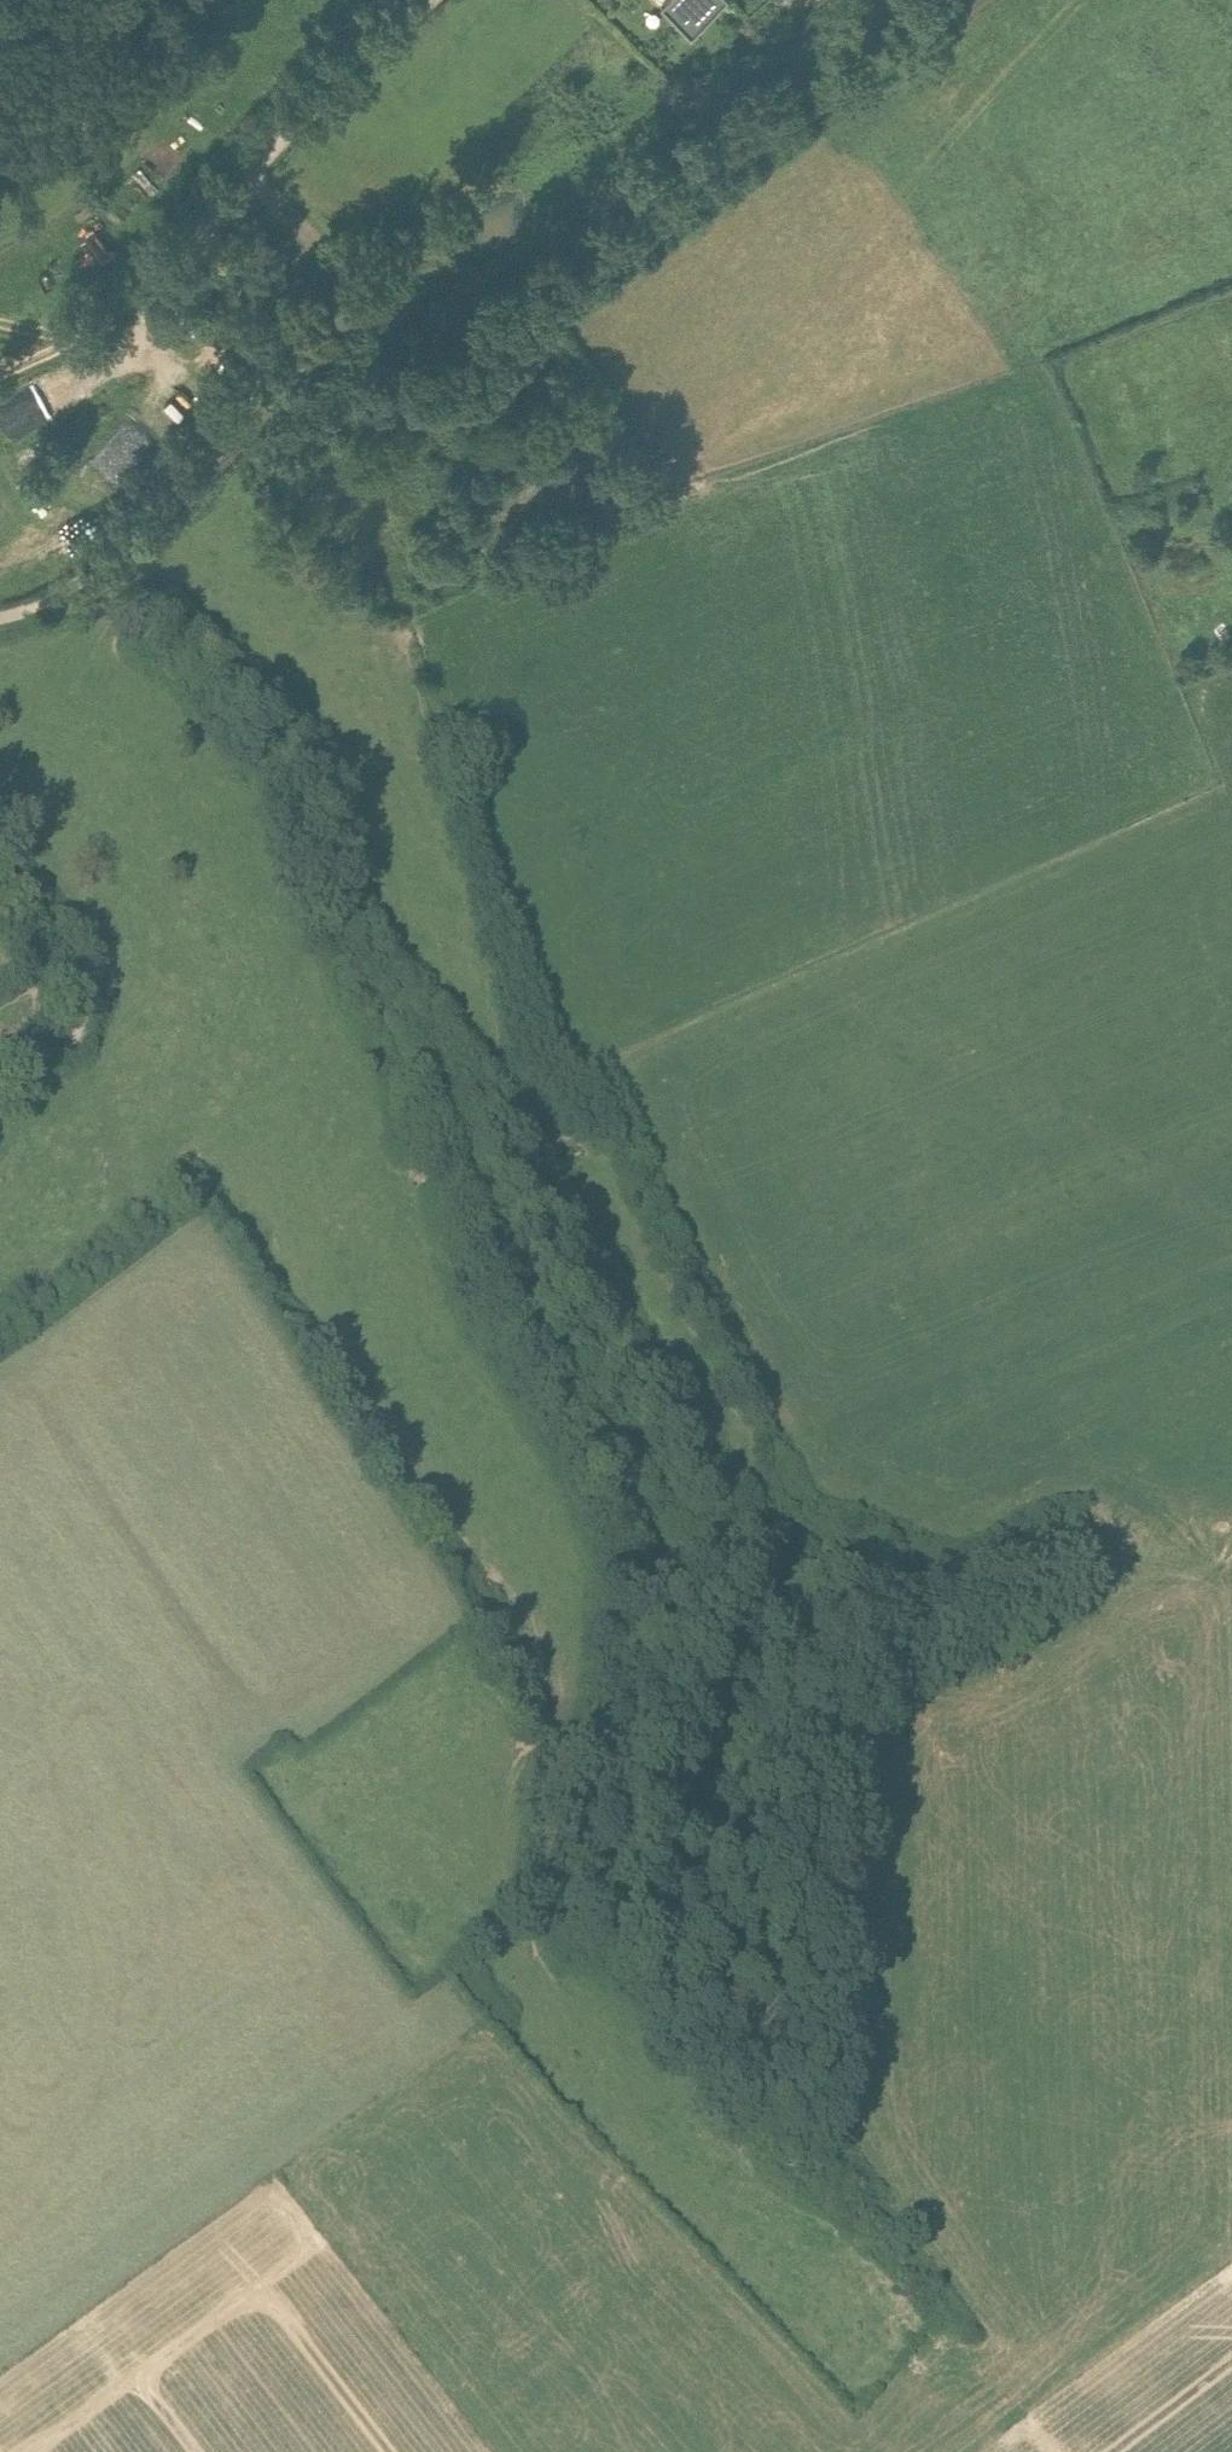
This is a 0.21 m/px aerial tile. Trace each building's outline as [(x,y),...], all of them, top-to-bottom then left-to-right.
[(662,6),(690,32),(722,0),(668,0),(662,6)] [(87,250),(108,259),(116,243),(94,233),(87,250)] [(330,269),(310,289),(324,304),(345,283),(330,269)]
